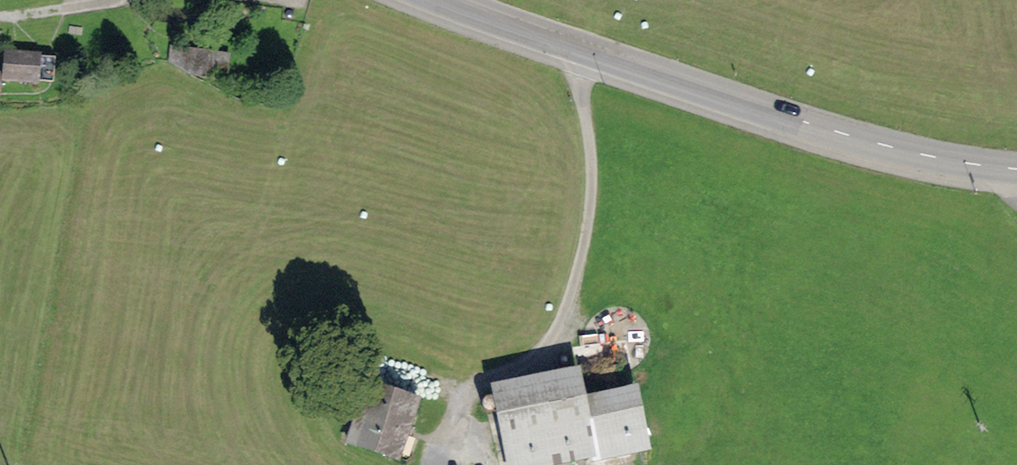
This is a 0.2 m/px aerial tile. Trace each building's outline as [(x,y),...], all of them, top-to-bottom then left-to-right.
[(212,67),(212,43),(175,43),(174,67),(212,67)] [(232,70),(232,48),(215,47),(214,69),(232,70)] [(59,76),(60,51),(49,51),(48,76),(59,76)] [(43,55),(5,53),(3,84),(41,86),(43,55)] [(490,391),(504,464),(588,464),(651,453),(639,390),(583,401),(577,374),(490,391)] [(422,401),(367,382),(345,443),(400,462),(422,401)]
